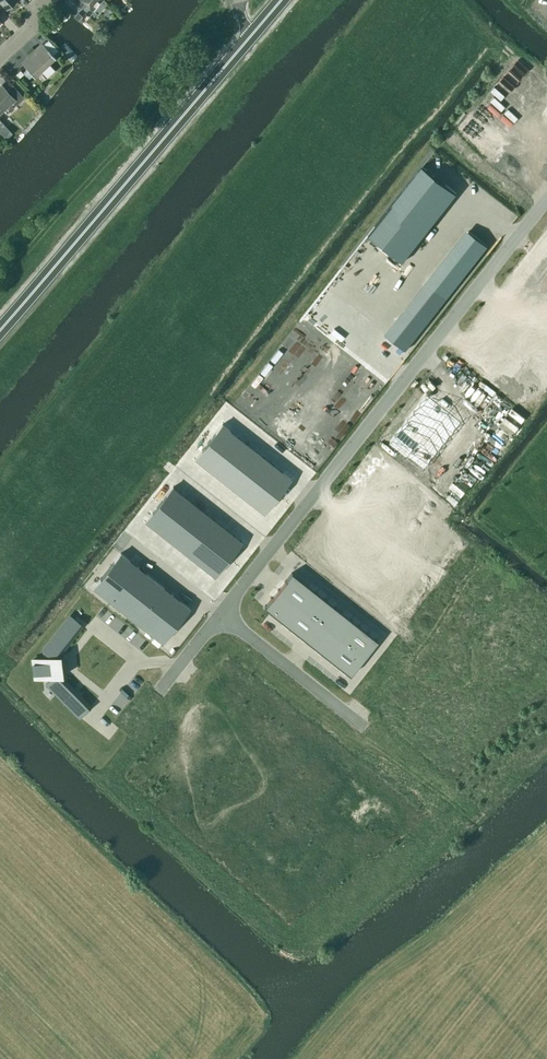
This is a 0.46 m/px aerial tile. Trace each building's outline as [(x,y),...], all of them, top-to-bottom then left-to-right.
[(15,0),(0,0),(0,2),(6,9),(15,0)] [(80,9),(86,3),(93,10),(102,0),(70,0),(80,9)] [(74,16),(77,19),(78,20),(81,17),(82,16),(78,12),(75,15),(74,16)] [(55,57),(49,51),(48,49),(47,49),(43,45),(46,42),(46,41),(27,59),(26,68),(27,68),(34,76),(42,69),(44,70),(47,67),(48,64),(55,57)] [(20,70),(18,71),(17,73),(14,75),(18,79),(24,74),(22,72),(20,70)] [(24,97),(12,84),(6,90),(2,85),(0,87),(0,112),(12,101),(15,105),(24,97)] [(5,140),(12,133),(0,120),(0,134),(5,140)] [(419,158),(364,227),(399,255),(454,185),(419,158)] [(469,231),(387,334),(406,349),(487,246),(469,231)] [(541,251),(473,338),(513,370),(546,326),(546,256),(541,251)] [(448,368),(411,415),(446,442),(483,395),(448,368)] [(222,423),(195,458),(263,513),(291,478),(222,423)] [(171,488),(144,522),(213,577),(240,542),(171,488)] [(121,551),(93,586),(162,641),(190,606),(121,551)] [(291,572),(264,607),(350,675),(377,640),(291,572)] [(46,657),(34,658),(36,677),(48,676),(49,683),(48,683),(82,715),(92,704),(62,675),(61,675),(61,674),(66,673),(64,655),(58,655),(58,654),(59,654),(83,624),(71,615),(44,649),(45,650),(46,657)]
